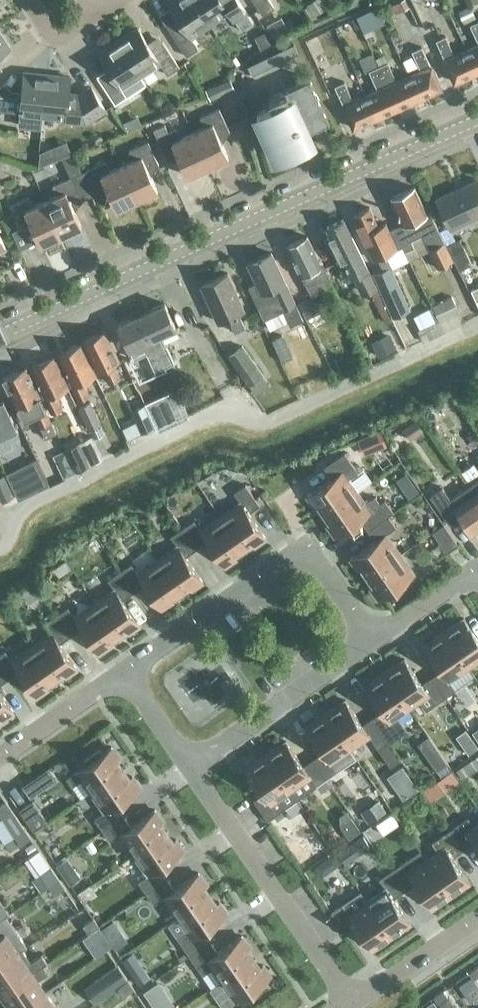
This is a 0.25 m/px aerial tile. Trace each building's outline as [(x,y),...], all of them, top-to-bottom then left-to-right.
[(168,2),(180,20),(179,24),(170,30),(186,55),(198,48),(191,36),(210,23),(194,0),(171,0),(168,2)] [(210,23),(229,11),(241,29),(253,22),(239,0),(194,0),(210,23)] [(263,15),(274,7),(270,0),(253,0),(263,15)] [(325,9),(319,0),(313,0),(306,4),(313,16),(325,9)] [(405,0),(402,0),(390,5),(394,13),(408,7),(405,0)] [(458,12),(462,22),(475,16),(470,6),(458,12)] [(374,9),(358,16),(365,32),(385,23),(378,7),(374,9)] [(274,19),(261,26),(268,38),(281,32),(274,19)] [(470,24),(477,43),(477,21),(470,24)] [(138,28),(118,41),(141,75),(160,63),(167,74),(179,66),(163,41),(153,47),(150,46),(138,28)] [(264,32),(254,37),(260,49),(269,44),(264,32)] [(9,48),(0,34),(0,54),(9,48)] [(476,72),(466,50),(454,55),(445,36),(436,40),(445,59),(444,60),(454,82),(476,72)] [(111,72),(110,75),(101,81),(115,103),(127,96),(146,83),(141,75),(118,41),(99,53),(111,72)] [(247,65),(252,74),(297,53),(293,44),(247,65)] [(466,50),(476,72),(477,71),(477,44),(466,50)] [(409,76),(419,98),(441,88),(431,66),(430,66),(421,46),(412,51),(421,70),(409,76)] [(387,62),(378,66),(397,108),(419,98),(409,76),(396,81),(387,62)] [(397,108),(378,66),(369,70),(377,90),(365,96),(375,118),(397,108)] [(3,110),(20,112),(19,112),(18,125),(41,128),(43,115),(47,74),(24,72),(22,93),(18,95),(7,95),(0,89),(0,112),(3,110)] [(47,74),(43,115),(64,117),(64,122),(86,124),(95,118),(96,119),(108,112),(91,86),(90,84),(78,92),(69,91),(70,77),(47,74)] [(272,106),(256,113),(276,156),(312,140),(308,130),(329,121),(309,78),(270,96),(271,97),(269,98),(272,106)] [(234,90),(229,79),(205,89),(210,100),(234,90)] [(375,118),(365,96),(353,101),(344,81),(334,86),(343,105),(343,106),(353,128),(375,118)] [(208,166),(228,157),(219,136),(230,131),(219,108),(200,117),(204,127),(192,132),(208,166)] [(176,128),(167,132),(164,124),(154,129),(168,160),(178,155),(188,176),(208,166),(192,132),(181,138),(176,128)] [(137,199),(157,190),(148,169),(159,164),(148,141),(129,150),(133,160),(122,165),(137,199)] [(137,199),(122,165),(110,171),(105,161),(86,170),(97,193),(108,188),(117,208),(137,199)] [(61,234),(81,225),(72,204),(83,199),(72,176),(53,185),(57,195),(46,200),(61,234)] [(477,214),(477,180),(477,179),(436,199),(449,228),(477,214)] [(414,186),(391,197),(402,222),(394,226),(410,258),(429,248),(438,267),(453,260),(444,241),(430,211),(427,213),(414,186)] [(61,234),(46,200),(34,206),(29,196),(10,205),(21,228),(32,223),(41,244),(61,234)] [(386,221),(378,225),(369,207),(353,214),(373,258),(376,256),(382,269),(373,273),(392,317),(409,309),(390,267),(410,258),(394,226),(389,228),(386,221)] [(360,295),(376,287),(343,219),(327,226),(331,235),(328,237),(340,260),(341,260),(350,277),(352,276),(360,295)] [(323,265),(321,266),(307,236),(287,245),(311,296),(332,285),(327,276),(328,276),(323,265)] [(459,269),(472,263),(459,238),(447,244),(459,269)] [(248,263),(256,281),(248,285),(263,318),(282,310),(290,325),(303,319),(271,252),(248,263)] [(234,331),(245,327),(238,312),(244,309),(227,272),(201,285),(218,321),(228,317),(234,331)] [(470,290),(477,307),(477,286),(470,290)] [(298,303),(305,319),(320,312),(313,296),(298,303)] [(464,322),(451,296),(431,306),(438,319),(444,332),(464,322)] [(164,303),(141,314),(152,338),(165,366),(179,359),(171,342),(165,345),(160,334),(175,327),(164,303)] [(152,338),(141,314),(118,324),(129,348),(142,342),(156,370),(165,366),(152,338)] [(417,330),(423,342),(444,332),(438,319),(417,330)] [(109,382),(120,377),(113,363),(119,360),(105,330),(83,340),(97,370),(102,368),(109,382)] [(390,333),(370,341),(376,356),(396,347),(390,333)] [(293,357),(283,334),(271,339),(281,362),(293,357)] [(82,380),(95,374),(80,344),(78,345),(75,344),(69,347),(68,350),(59,354),(68,374),(67,375),(78,399),(89,394),(82,380)] [(228,356),(244,377),(249,385),(262,375),(241,347),(228,356)] [(55,393),(68,387),(53,356),(51,358),(47,357),(42,359),(40,362),(31,367),(41,386),(39,387),(51,412),(62,407),(55,393)] [(56,431),(51,421),(26,369),(18,373),(17,371),(3,377),(17,406),(29,400),(34,411),(33,411),(45,437),(56,431)] [(101,390),(89,396),(101,423),(113,418),(101,390)] [(162,398),(150,405),(157,420),(170,414),(162,398)] [(4,433),(15,428),(9,414),(3,400),(0,402),(0,435),(4,433)] [(100,423),(90,401),(78,406),(88,429),(100,423)] [(142,435),(153,430),(155,429),(143,404),(130,410),(142,435)] [(416,419),(402,428),(410,440),(423,430),(416,419)] [(386,446),(380,430),(357,439),(363,455),(386,446)] [(466,436),(473,446),(477,442),(477,439),(473,431),(466,436)] [(76,444),(65,449),(64,450),(74,471),(86,465),(76,444)] [(325,511),(356,490),(347,478),(358,470),(345,451),(324,465),(332,476),(307,494),(315,505),(319,502),(325,511)] [(68,461),(58,465),(58,468),(61,476),(73,471),(68,461)] [(19,499),(30,493),(18,467),(6,473),(19,499)] [(3,474),(0,476),(0,499),(1,502),(14,496),(3,474)] [(419,491),(407,474),(396,482),(408,499),(419,491)] [(477,498),(477,478),(469,485),(477,498)] [(242,502),(221,517),(242,547),(251,541),(253,545),(265,537),(249,513),(260,505),(246,484),(235,491),(242,502)] [(439,488),(459,517),(461,516),(472,532),(477,528),(477,498),(469,485),(451,497),(443,486),(439,488)] [(459,517),(439,488),(430,494),(450,523),(459,517)] [(356,490),(325,511),(331,520),(327,523),(335,534),(359,518),(367,529),(389,514),(394,510),(385,498),(380,502),(375,495),(364,502),(356,490)] [(389,514),(367,529),(374,540),(351,557),(358,568),(362,566),(368,574),(399,553),(385,532),(396,525),(389,514)] [(194,519),(182,527),(196,548),(208,540),(224,565),(236,557),(233,553),(242,547),(221,517),(201,530),(194,519)] [(447,551),(458,543),(444,523),(433,530),(447,551)] [(180,545),(158,560),(179,590),(188,584),(191,588),(202,580),(185,556),(196,548),(182,527),(172,534),(180,545)] [(399,553),(368,574),(374,583),(370,586),(378,597),(389,590),(391,593),(406,583),(403,580),(413,573),(399,553)] [(132,563),(119,571),(133,592),(144,584),(161,608),(173,600),(170,597),(179,590),(158,560),(139,573),(132,563)] [(116,589),(95,603),(116,634),(125,628),(128,632),(139,624),(122,599),(133,592),(119,571),(108,578),(116,589)] [(68,606),(56,614),(71,635),(82,627),(99,652),(110,644),(107,640),(116,634),(95,603),(75,617),(68,606)] [(71,635),(56,614),(45,622),(53,633),(32,647),(53,677),(62,671),(65,675),(76,667),(60,643),(71,635)] [(444,632),(467,666),(477,659),(477,639),(463,618),(444,632)] [(467,666),(444,632),(424,645),(441,670),(431,676),(445,696),(455,690),(448,680),(467,666)] [(32,647),(13,661),(5,650),(0,653),(0,668),(8,679),(19,671),(35,695),(47,687),(44,683),(53,677),(32,647)] [(445,696),(431,676),(421,683),(404,659),(384,672),(408,707),(427,694),(434,704),(445,696)] [(408,707),(384,672),(365,686),(382,711),(372,717),(385,737),(395,730),(389,720),(408,707)] [(2,718),(13,711),(0,691),(0,716),(2,718)] [(345,700),(325,713),(349,748),(368,734),(378,748),(388,741),(385,737),(372,717),(362,724),(345,700)] [(349,748),(325,713),(305,727),(322,752),(312,758),(326,778),(337,771),(330,761),(349,748)] [(436,770),(446,763),(428,736),(418,743),(436,770)] [(326,778),(312,758),(303,765),(286,741),(266,754),(290,789),(309,775),(316,785),(326,778)] [(400,759),(388,741),(378,748),(390,766),(400,759)] [(92,791),(122,770),(116,761),(119,758),(112,747),(102,753),(99,750),(84,760),(87,763),(66,778),(72,786),(83,778),(92,791)] [(290,789),(266,754),(246,768),(263,793),(253,799),(267,819),(284,807),(277,797),(290,789)] [(128,779),(122,770),(92,791),(105,811),(95,818),(103,829),(123,815),(115,804),(140,787),(132,776),(128,779)] [(40,773),(22,785),(30,797),(48,784),(40,773)] [(326,778),(316,785),(321,793),(331,786),(326,778)] [(359,810),(367,821),(385,809),(377,798),(362,808),(359,810)] [(0,804),(0,816),(1,817),(6,813),(11,809),(5,801),(0,804)] [(19,810),(33,830),(46,822),(32,801),(19,810)] [(1,817),(8,828),(14,837),(25,829),(19,821),(11,809),(6,813),(1,817)] [(123,815),(103,829),(110,841),(121,833),(135,853),(165,833),(159,824),(163,821),(155,809),(131,826),(123,815)] [(449,829),(463,849),(474,842),(477,848),(477,824),(474,827),(467,817),(449,829)] [(25,829),(14,837),(20,845),(31,838),(25,829)] [(438,851),(426,859),(450,894),(469,881),(452,856),(463,849),(449,829),(431,842),(438,851)] [(165,833),(135,853),(149,873),(138,881),(146,892),(167,878),(159,867),(183,850),(175,839),(171,841),(165,833)] [(311,850),(318,860),(332,850),(324,840),(311,850)] [(422,841),(406,853),(414,863),(430,851),(422,841)] [(337,853),(344,863),(358,854),(350,843),(337,853)] [(81,877),(67,857),(55,865),(69,885),(81,877)] [(401,862),(390,870),(404,890),(415,883),(431,907),(450,894),(426,859),(408,872),(401,862)] [(404,890),(390,870),(379,878),(386,888),(367,900),(391,935),(410,922),(393,897),(404,890)] [(53,871),(48,874),(42,878),(48,887),(59,879),(53,871)] [(167,878),(146,892),(154,903),(164,896),(178,916),(209,896),(202,887),(206,884),(198,872),(174,889),(167,878)] [(64,887),(59,879),(48,887),(54,895),(64,887)] [(209,896),(178,916),(187,928),(176,936),(189,955),(210,941),(202,930),(227,913),(219,902),(215,904),(209,896)] [(391,935),(367,900),(349,913),(342,903),(331,911),(344,931),(355,923),(372,948),(391,935)] [(89,934),(98,927),(92,918),(83,925),(89,934)] [(114,918),(102,926),(107,934),(119,926),(114,918)] [(98,927),(89,934),(95,942),(104,935),(98,927)] [(18,951),(4,931),(0,934),(0,964),(18,951)] [(210,941),(189,955),(202,975),(213,967),(222,979),(252,958),(246,949),(250,947),(242,935),(218,952),(210,941)] [(18,951),(0,964),(0,988),(2,991),(42,964),(43,964),(47,962),(41,954),(31,961),(22,948),(18,951)] [(252,958),(222,979),(236,1000),(246,993),(248,997),(263,986),(260,983),(270,976),(262,965),(258,967),(252,958)] [(43,964),(42,964),(2,991),(14,1007),(20,1007),(45,991),(37,979),(48,971),(43,964)] [(127,980),(117,965),(84,988),(94,1003),(127,980)] [(469,973),(471,975),(473,979),(477,975),(477,966),(469,973)] [(477,994),(477,986),(473,979),(471,975),(458,984),(469,1000),(477,994)] [(128,981),(117,988),(123,997),(134,989),(128,981)] [(443,989),(433,996),(438,1003),(448,996),(443,989)] [(45,991),(20,1007),(57,1007),(45,991)] [(419,1006),(420,1007),(437,1007),(430,998),(419,1006)]
